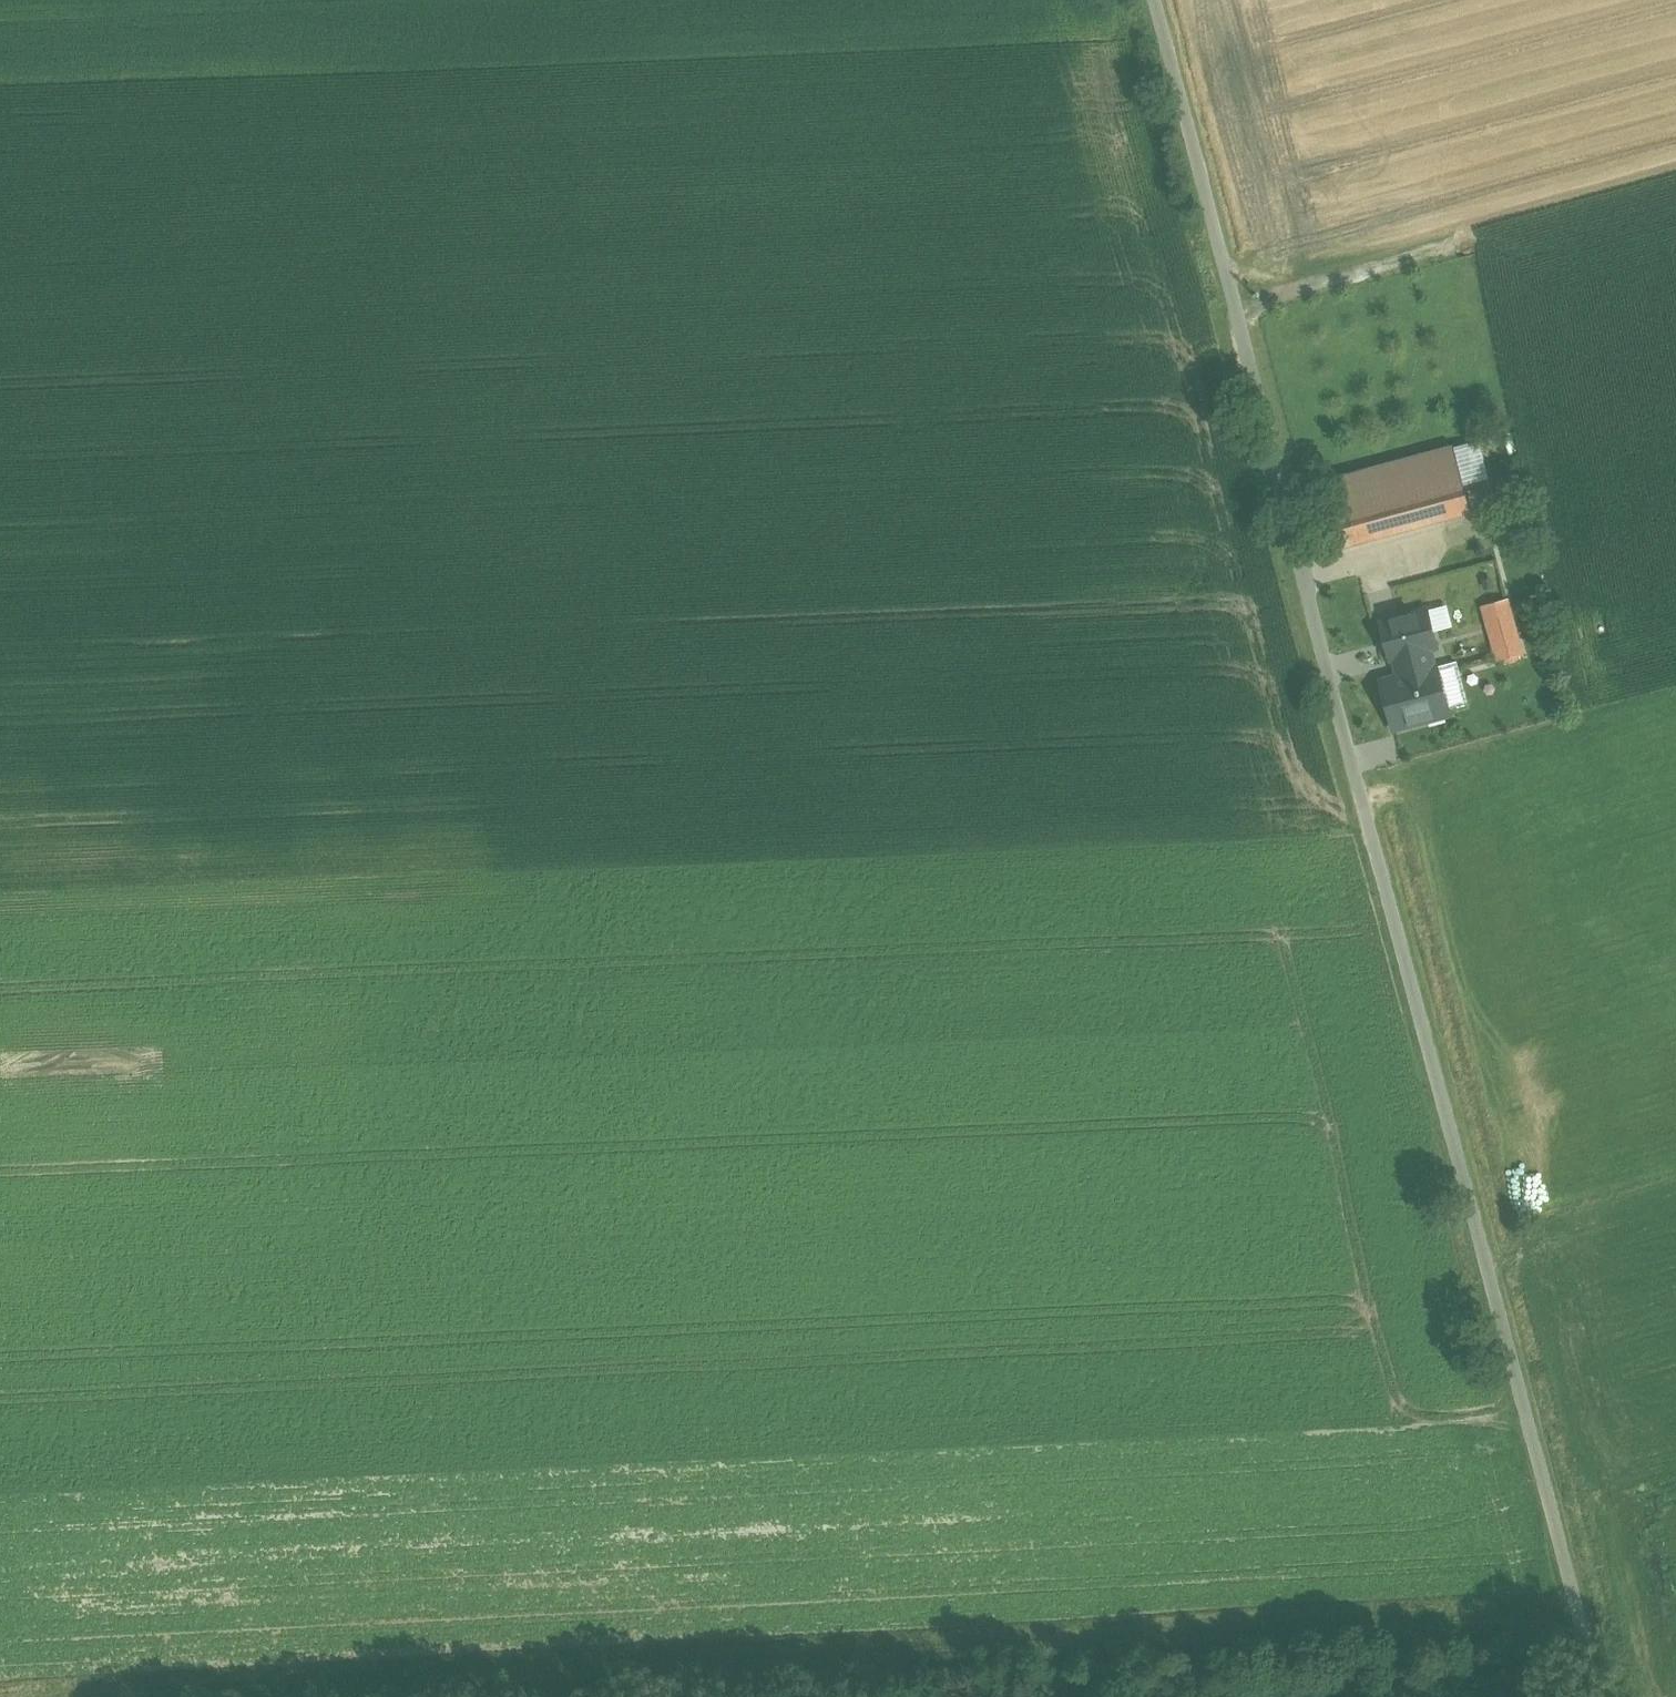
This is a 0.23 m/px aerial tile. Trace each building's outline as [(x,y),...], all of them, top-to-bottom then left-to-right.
[(1453,451),(1336,479),(1352,548),(1470,520),(1453,451)] [(1413,580),(1367,593),(1385,657),(1430,644),(1413,580)] [(1510,602),(1482,609),(1497,662),(1524,655),(1510,602)] [(1442,666),(1381,681),(1394,734),(1455,720),(1442,666)]
